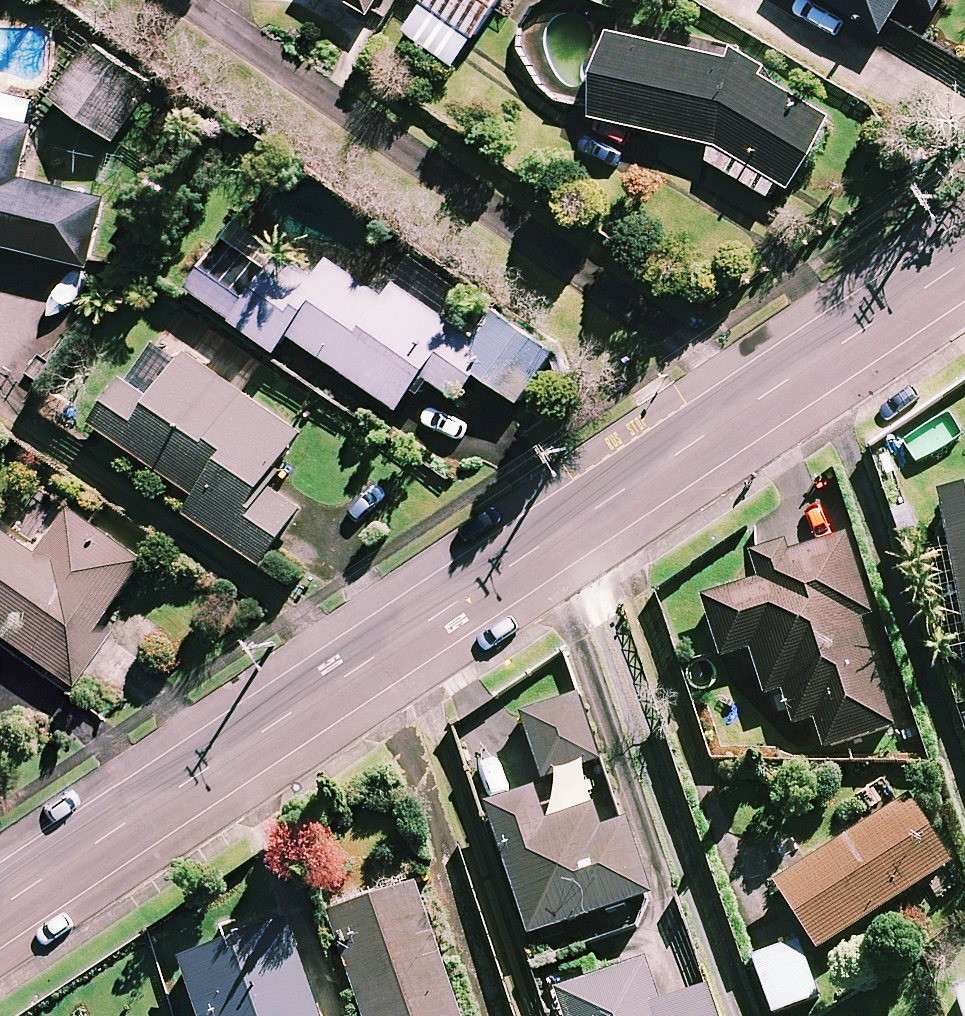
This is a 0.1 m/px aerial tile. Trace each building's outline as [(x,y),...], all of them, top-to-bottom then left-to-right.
[(298,4),(357,39),(371,15),(374,17),(384,0),(300,0),(298,4)] [(403,33),(455,71),(507,0),(427,0),(403,33)] [(886,39),(909,0),(821,0),(886,39)] [(939,17),(949,0),(911,0),(939,17)] [(781,187),(795,195),(837,125),(766,83),(765,68),(734,53),(732,66),(613,39),(595,116),(714,150),(711,165),(772,202),(781,187)] [(160,89),(92,44),(51,105),(119,150),(160,89)] [(93,272),(109,204),(24,184),(36,131),(0,123),(0,250),(93,272)] [(403,415),(417,395),(424,400),(434,385),(465,407),(483,381),(525,410),(561,358),(500,316),(480,345),(383,278),(373,293),(333,265),(321,283),(238,227),(191,295),(281,357),(293,340),(403,415)] [(266,571),(279,553),(314,578),(329,556),(294,531),(307,514),(271,488),(306,439),(166,338),(100,429),(204,504),(194,519),(266,571)] [(939,500),(964,625),(964,495),(939,500)] [(0,527),(0,640),(64,685),(149,566),(74,512),(42,557),(0,527)] [(872,618),(845,541),(761,570),(766,584),(704,606),(724,663),(750,654),(766,701),(784,695),(796,730),(814,723),(826,755),(897,730),(905,754),(923,748),(913,721),(898,727),(861,622),(872,618)] [(600,766),(579,700),(463,736),(528,942),(652,903),(627,825),(600,833),(581,773),(600,766)] [(952,872),(911,806),(777,890),(818,956),(952,872)] [(418,891),(334,919),(366,1015),(459,1015),(418,891)] [(310,923),(183,969),(201,1015),(344,1015),(310,923)] [(800,952),(757,968),(774,1015),(776,1015),(818,1001),(800,952)] [(645,968),(560,996),(566,1015),(713,1015),(706,995),(659,1010),(645,968)]
